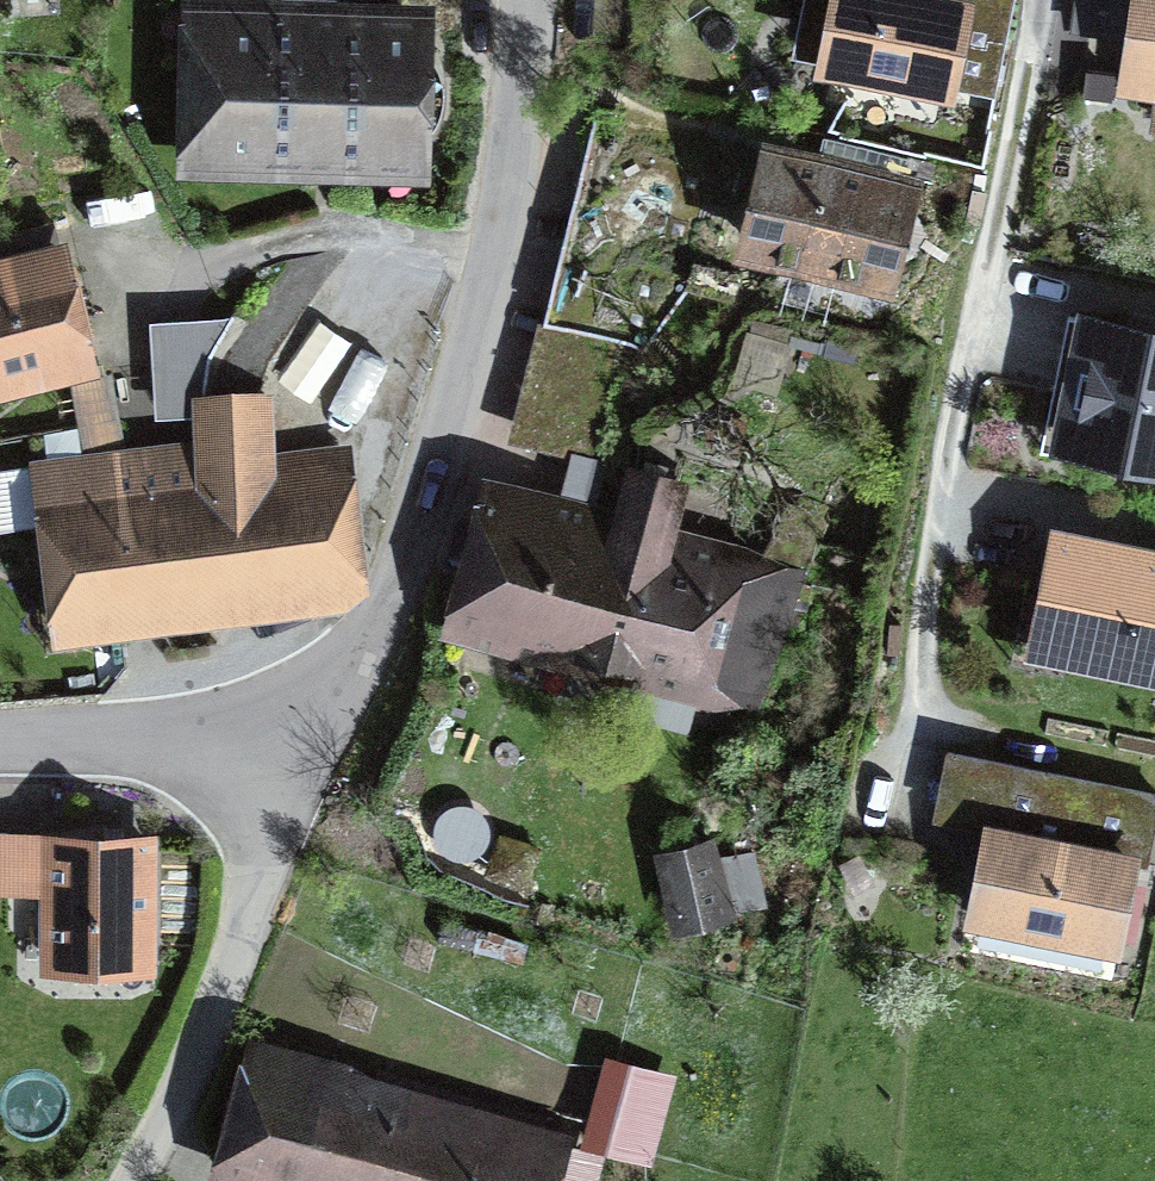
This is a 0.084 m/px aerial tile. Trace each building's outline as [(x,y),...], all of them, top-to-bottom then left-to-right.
[(878,0),(809,0),(791,88),(937,117),(958,16),(878,0)] [(1105,98),(1148,103),(1143,143),(1154,145),(1154,0),(1117,0),(1105,98)] [(433,21),(164,10),(157,179),(426,190),(433,21)] [(909,202),(740,163),(714,275),(883,314),(909,202)] [(555,272),(663,299),(689,191),(581,164),(555,272)] [(0,263),(0,409),(90,389),(59,250),(0,263)] [(663,299),(555,272),(540,331),(648,358),(663,299)] [(1083,299),(1055,441),(1154,461),(1154,313),(1083,299)] [(232,319),(151,328),(156,421),(192,419),(192,399),(205,398),(209,358),(232,319)] [(344,621),(370,595),(350,447),(277,457),(272,393),(205,398),(192,399),(192,419),(193,443),(31,464),(53,654),(344,621)] [(603,536),(460,504),(428,647),(759,720),(791,579),(667,551),(680,493),(616,479),(603,536)] [(1056,513),(1027,644),(1154,672),(1154,534),(1056,513)] [(1024,712),(1018,752),(1154,773),(1154,732),(1024,712)] [(1154,806),(934,763),(921,828),(961,836),(941,937),(1101,968),(1120,870),(1142,874),(1154,806)] [(741,907),(721,829),(657,845),(677,924),(741,907)] [(0,845),(0,904),(29,904),(29,985),(146,985),(146,845),(0,845)] [(680,1063),(610,1045),(586,1140),(657,1158),(680,1063)] [(241,1059),(211,1180),(559,1180),(569,1139),(241,1059)]
